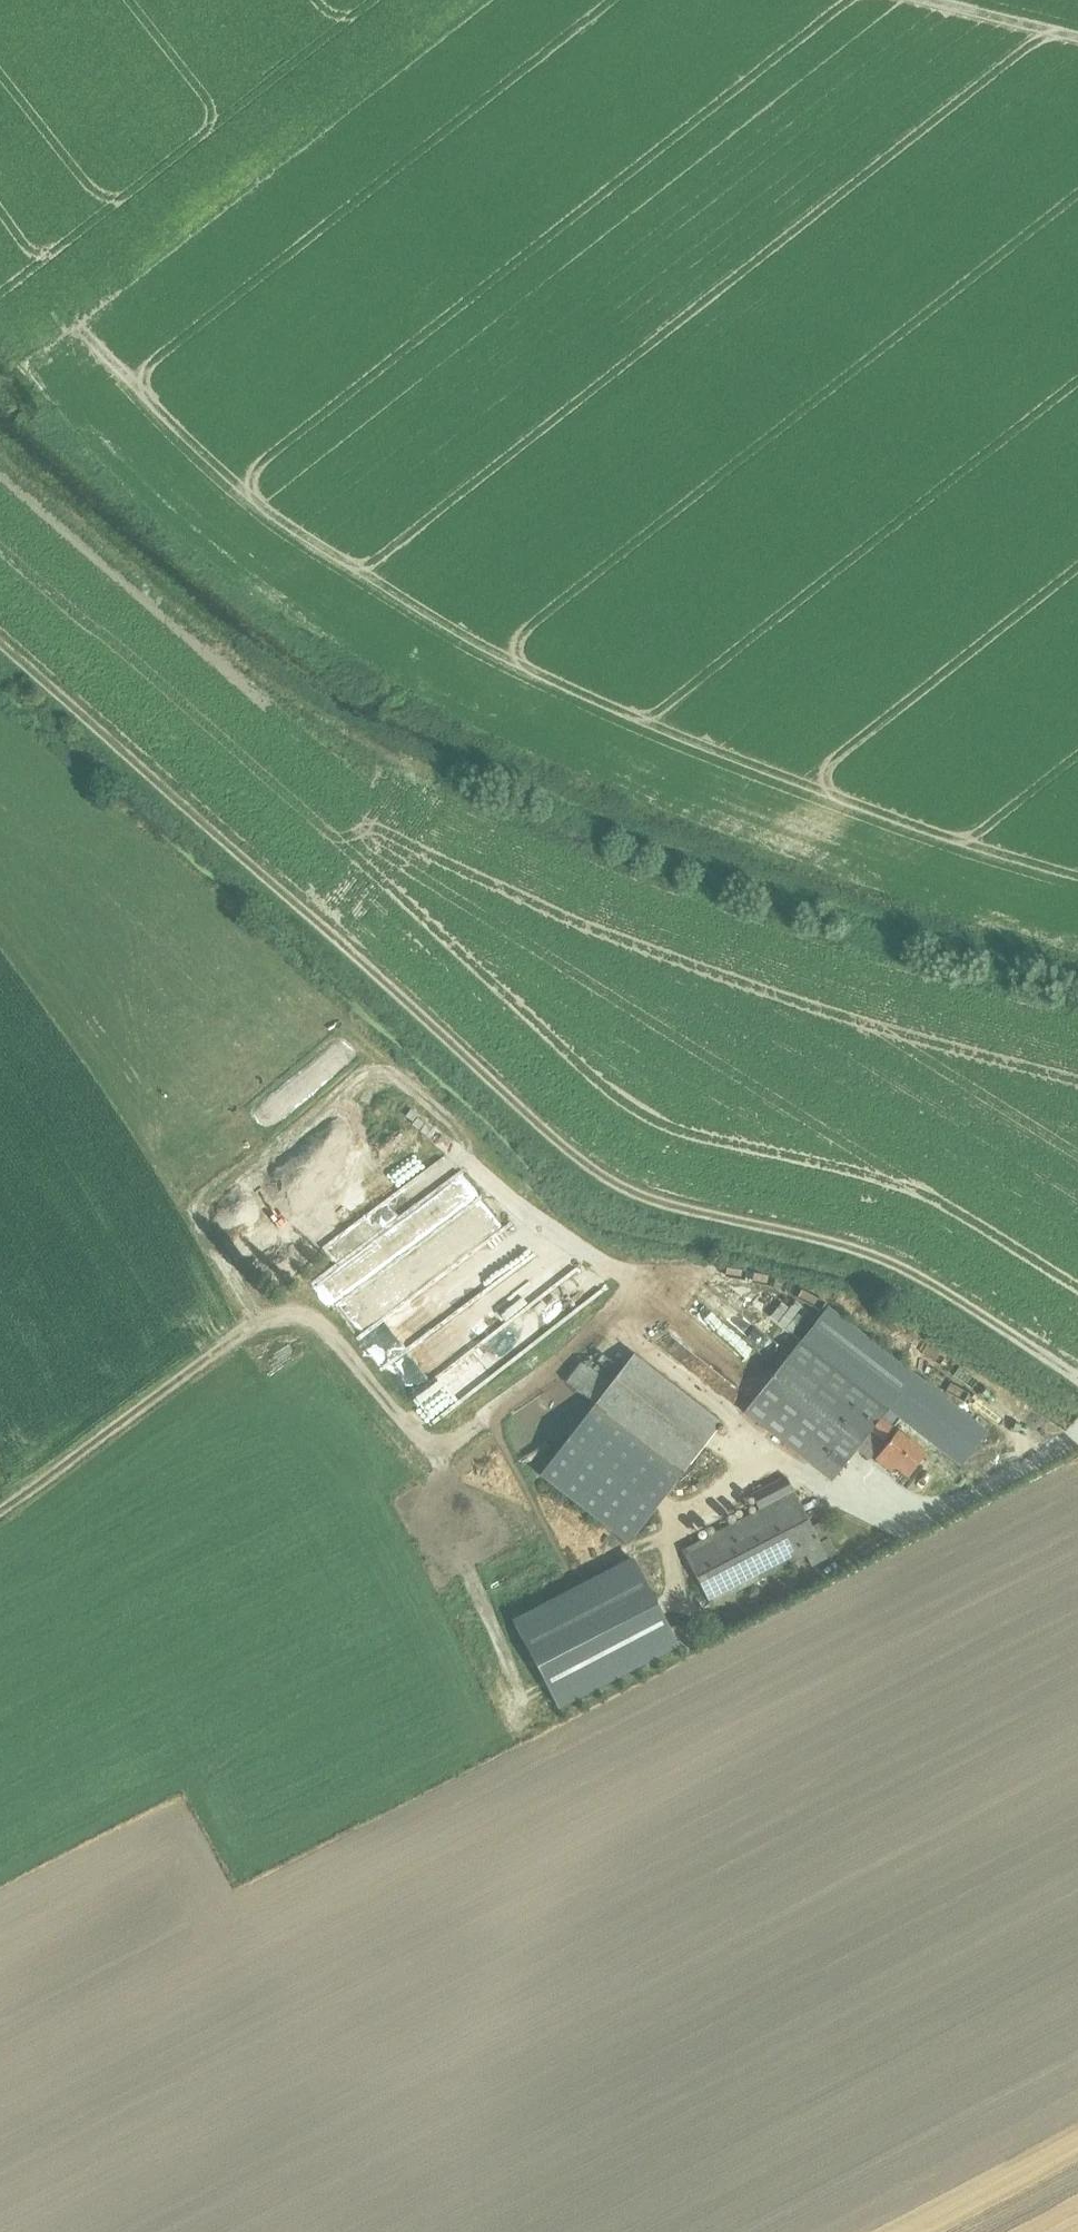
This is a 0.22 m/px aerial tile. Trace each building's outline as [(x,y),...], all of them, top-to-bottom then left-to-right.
[(309,1142),(328,1136),(322,1119),(303,1125),(309,1142)] [(450,1175),(363,1237),(386,1269),(473,1207),(450,1175)] [(481,1214),(401,1282),(422,1307),(452,1281),(447,1276),(498,1233),(481,1214)] [(420,1313),(429,1326),(437,1320),(444,1330),(546,1259),(531,1236),(420,1313)] [(555,1274),(537,1281),(541,1291),(558,1284),(555,1274)] [(715,1336),(734,1351),(750,1332),(690,1285),(672,1307),(713,1339),(715,1336)] [(860,1347),(810,1311),(746,1398),(838,1467),(875,1417),(889,1428),(871,1452),(903,1476),(938,1429),(848,1362),(860,1347)] [(474,1347),(454,1364),(461,1373),(481,1356),(474,1347)] [(582,1358),(566,1379),(681,1465),(720,1414),(631,1347),(608,1378),(582,1358)] [(815,1546),(789,1499),(703,1546),(728,1593),(815,1546)]
